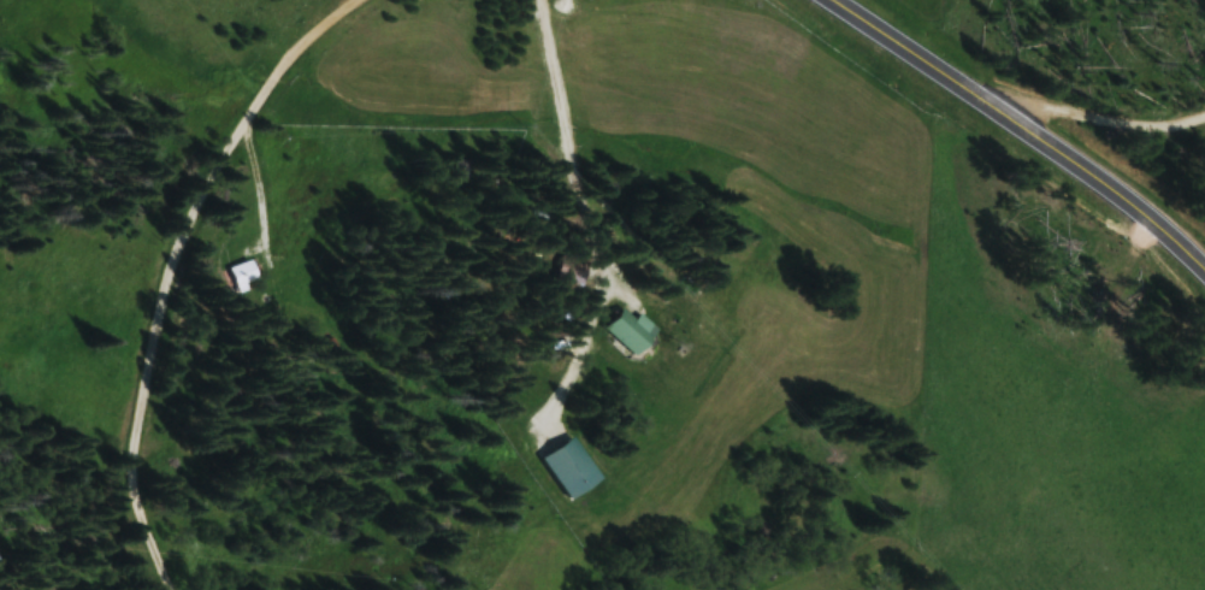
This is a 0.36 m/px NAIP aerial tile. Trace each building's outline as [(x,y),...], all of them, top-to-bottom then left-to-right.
[(581,288),(590,261),(564,253),(555,280),(581,288)] [(237,292),(260,282),(249,258),(226,269),(237,292)] [(654,327),(642,314),(635,320),(625,309),(606,326),(635,358),(655,340),(648,332),(654,327)]
